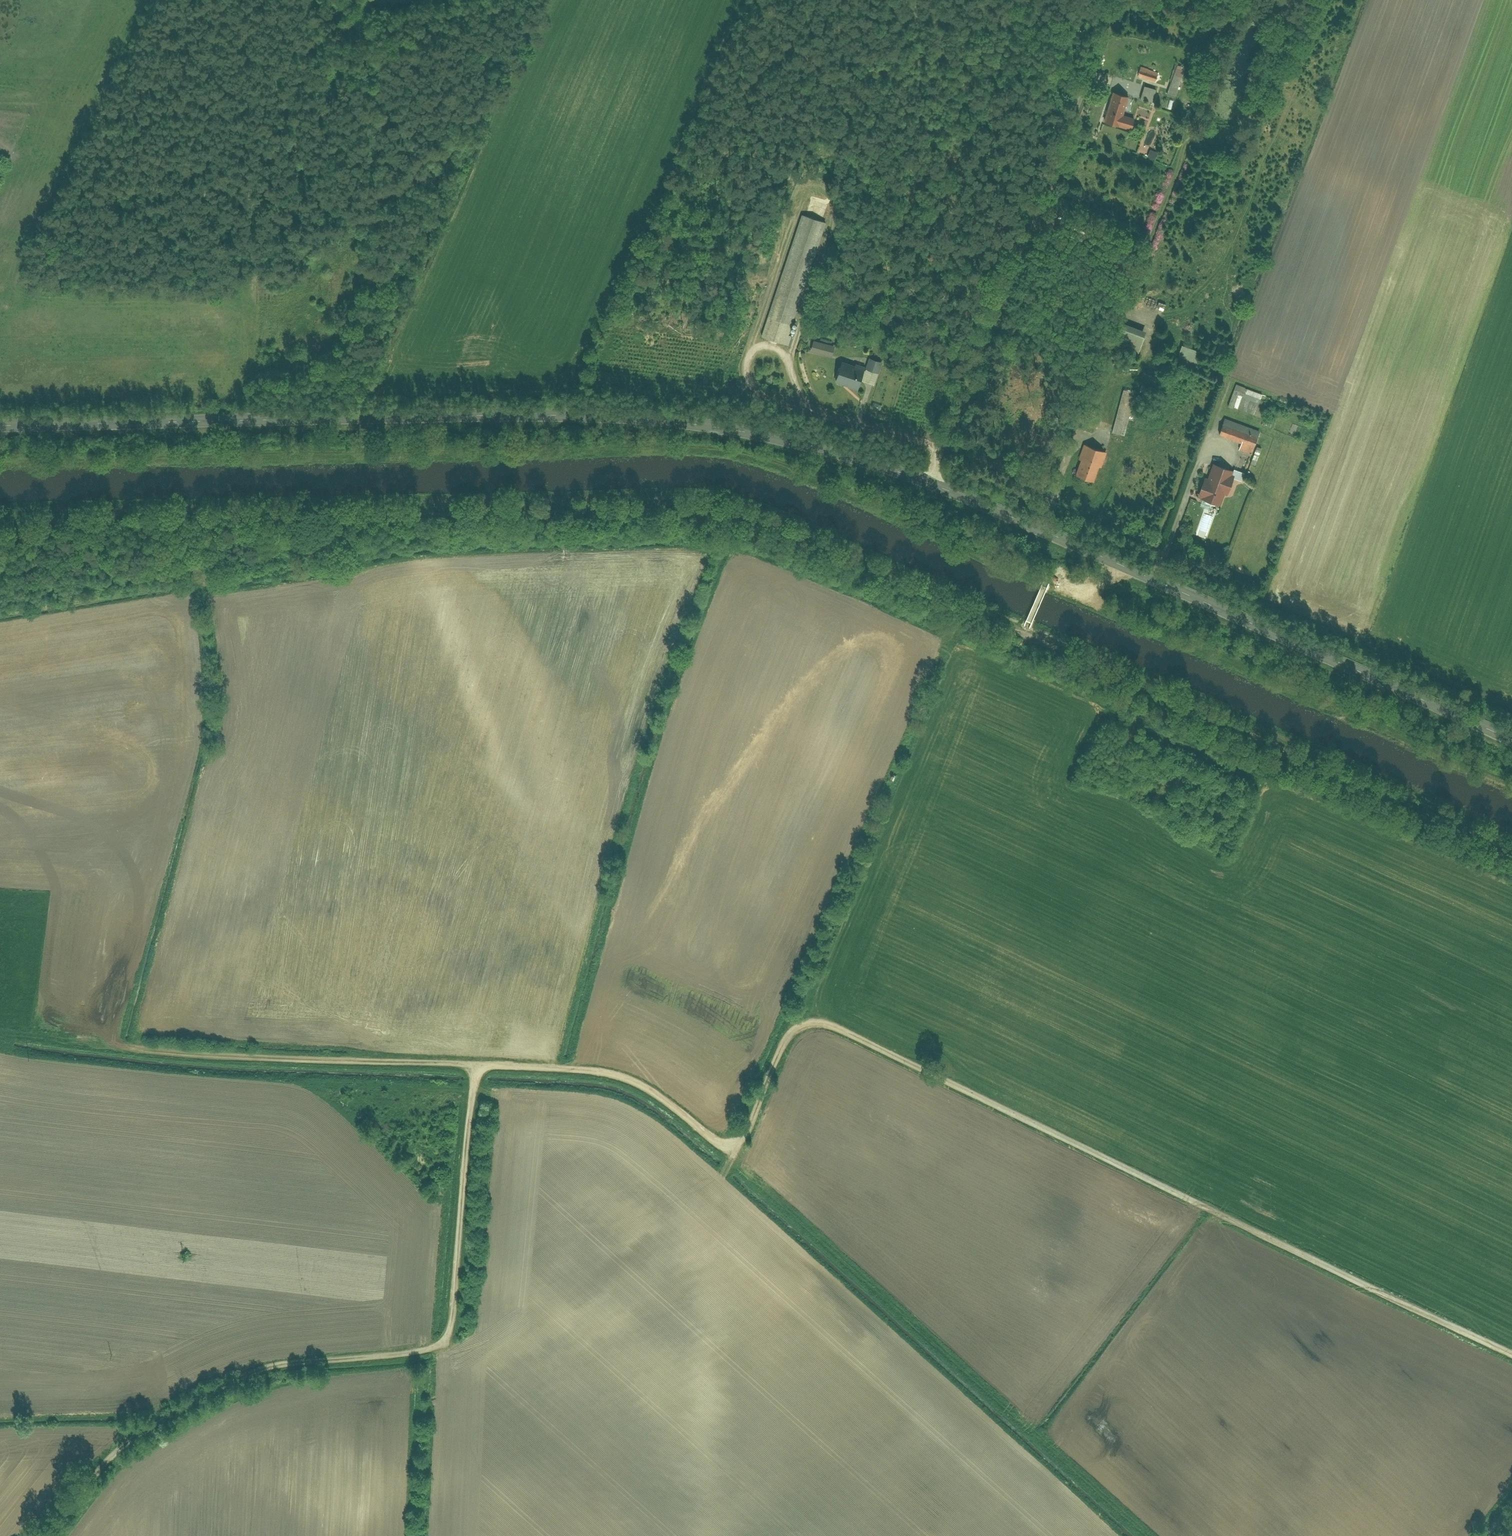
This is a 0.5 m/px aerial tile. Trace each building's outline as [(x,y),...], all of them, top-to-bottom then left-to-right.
[(1142,67),(1139,76),(1156,83),(1160,74),(1142,67)] [(1178,67),(1167,95),(1176,98),(1187,70),(1178,67)] [(1146,86),(1141,99),(1153,103),(1157,90),(1146,86)] [(1137,120),(1125,116),(1128,108),(1133,110),(1136,101),(1116,94),(1106,122),(1133,132),(1137,120)] [(764,339),(788,346),(827,223),(804,216),(764,339)] [(1125,327),(1118,343),(1139,351),(1146,335),(1125,327)] [(816,340),(812,353),(831,359),(835,346),(816,340)] [(1184,348),(1178,364),(1196,371),(1202,354),(1184,348)] [(864,383),(877,388),(885,365),(873,360),(864,383)] [(845,363),(839,383),(859,389),(865,370),(845,363)] [(1236,386),(1229,406),(1256,415),(1263,395),(1236,386)] [(1126,391),(1113,432),(1124,435),(1137,394),(1126,391)] [(1250,454),(1251,449),(1253,450),(1260,433),(1227,420),(1220,437),(1241,445),(1239,449),(1250,454)] [(1086,445),(1075,476),(1098,484),(1109,453),(1086,445)] [(1236,478),(1232,477),(1234,472),(1216,465),(1210,481),(1206,480),(1199,496),(1222,505),(1226,495),(1229,496),(1236,478)] [(1247,473),(1236,470),(1234,476),(1244,480),(1247,473)]
